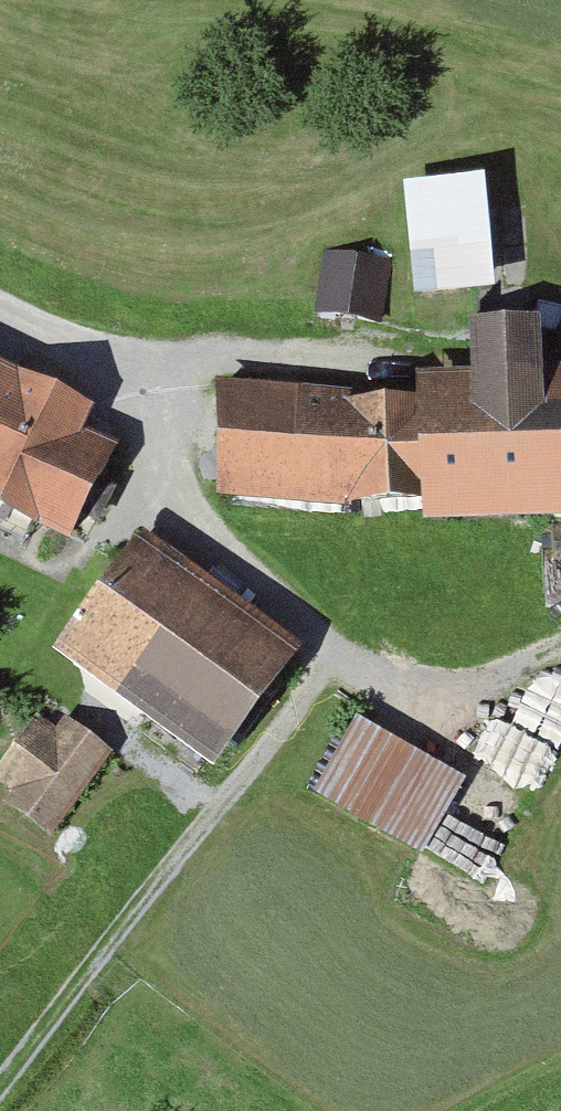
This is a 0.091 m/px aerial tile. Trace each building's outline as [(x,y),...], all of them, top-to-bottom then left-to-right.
[(400,188),(410,313),(531,303),(524,206),(487,208),(485,182),(400,188)] [(350,329),(390,335),(399,272),(359,267),(350,329)] [(560,525),(560,377),(547,377),(547,328),(474,328),(475,380),(415,382),(415,402),(216,391),(213,508),(425,518),(425,533),(560,525)] [(68,559),(118,460),(88,445),(94,425),(0,378),(0,534),(31,550),(36,542),(68,559)] [(69,662),(230,775),(311,661),(150,548),(69,662)] [(429,864),(474,789),(363,723),(318,799),(429,864)] [(121,758),(76,725),(58,749),(32,729),(0,771),(0,790),(11,799),(2,811),(53,849),(121,758)]
